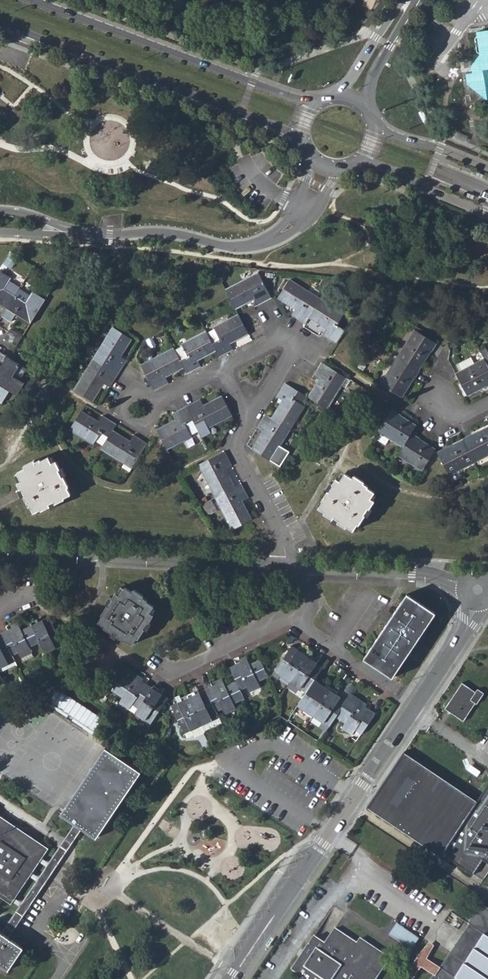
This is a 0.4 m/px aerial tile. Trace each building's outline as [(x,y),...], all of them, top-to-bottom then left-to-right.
[(459,79),(485,98),(487,97),(487,28),(476,29),(479,52),(459,79)] [(457,130),(455,135),(467,140),(469,135),(457,130)] [(6,308),(15,295),(19,289),(9,283),(11,279),(0,272),(0,304),(6,308)] [(257,307),(271,299),(257,273),(251,276),(252,278),(225,292),(234,309),(253,300),(257,307)] [(309,317),(319,300),(288,281),(278,298),(295,309),(291,315),(304,324),(309,317)] [(15,295),(26,302),(30,296),(19,289),(15,295)] [(15,295),(6,308),(2,317),(11,322),(16,314),(31,324),(45,300),(33,292),(30,296),(26,302),(15,295)] [(344,315),(319,300),(309,317),(326,329),(322,335),(336,343),(343,331),(337,327),(344,315)] [(215,351),(219,358),(233,350),(230,344),(247,334),(238,317),(214,329),(219,340),(212,344),(215,351)] [(114,329),(95,360),(118,375),(125,364),(126,361),(119,356),(130,339),(114,329)] [(10,330),(8,333),(4,339),(16,346),(22,337),(10,330)] [(414,331),(398,357),(419,370),(435,343),(414,331)] [(215,351),(212,344),(206,334),(182,346),(187,357),(179,361),(182,368),(186,374),(201,367),(198,360),(215,351)] [(487,354),(486,349),(480,353),(484,360),(486,364),(487,363),(487,354)] [(164,377),(182,368),(179,361),(173,350),(141,367),(148,380),(154,391),(168,384),(164,377)] [(10,392),(16,396),(25,383),(20,380),(14,376),(21,366),(9,358),(0,353),(0,366),(1,367),(0,369),(0,386),(10,392)] [(419,370),(398,357),(380,385),(401,398),(419,370)] [(459,366),(462,371),(474,365),(471,359),(459,366)] [(118,375),(95,360),(75,391),(92,401),(102,384),(110,388),(118,375)] [(455,374),(458,380),(467,397),(487,386),(487,368),(486,364),(484,360),(474,365),(462,371),(455,374)] [(345,378),(322,363),(321,363),(313,376),(319,381),(308,398),(326,409),(345,378)] [(14,376),(20,380),(27,370),(21,366),(14,376)] [(272,418),(290,429),(304,407),(302,405),(306,398),(302,394),(284,384),(276,397),(283,401),(272,418)] [(10,392),(0,386),(0,403),(2,404),(10,392)] [(186,408),(193,420),(199,433),(232,415),(222,398),(204,407),(200,400),(186,408)] [(166,450),(191,436),(185,424),(193,420),(186,408),(172,415),(175,422),(157,432),(166,450)] [(378,432),(402,447),(410,434),(415,426),(391,411),(378,432)] [(108,437),(111,432),(116,424),(103,416),(98,423),(80,412),(70,429),(94,444),(96,441),(101,433),(108,437)] [(272,418),(266,414),(257,428),(263,432),(252,449),(255,451),(280,467),(290,452),(279,446),(290,429),(272,418)] [(185,424),(191,436),(199,433),(193,420),(185,424)] [(464,440),(475,462),(487,455),(487,427),(464,440)] [(129,442),(111,432),(108,437),(102,445),(101,448),(121,460),(124,462),(126,459),(135,464),(147,444),(146,443),(134,435),(129,442)] [(96,441),(102,445),(108,437),(101,433),(96,441)] [(410,434),(402,447),(397,455),(422,471),(435,450),(410,434)] [(448,475),(475,462),(464,440),(437,453),(448,475)] [(216,497),(233,488),(224,470),(231,466),(223,452),(221,453),(200,465),(216,497)] [(25,469),(17,473),(21,481),(17,483),(20,490),(22,489),(25,496),(24,497),(29,507),(30,506),(34,513),(40,510),(41,511),(50,507),(49,505),(54,502),(55,504),(64,500),(63,498),(71,495),(67,488),(68,487),(63,477),(62,478),(58,470),(60,470),(56,461),(51,463),(48,457),(40,461),(40,460),(35,462),(34,461),(23,466),(25,469)] [(122,467),(130,472),(135,464),(126,459),(124,462),(122,467)] [(321,501),(323,502),(318,508),(325,513),(324,514),(332,519),(334,517),(339,520),(338,523),(345,528),(346,527),(353,531),(357,525),(358,525),(365,516),(363,515),(368,509),(369,509),(374,502),(370,499),(374,493),(367,488),(368,487),(363,483),(353,477),(352,479),(345,474),(339,482),(336,480),(332,485),(333,486),(329,493),(327,492),(321,501)] [(241,485),(233,488),(216,497),(233,530),(250,521),(241,503),(248,499),(241,485)] [(132,592),(125,588),(119,596),(115,593),(111,598),(113,599),(108,606),(107,606),(101,614),(102,615),(98,622),(105,626),(104,627),(112,633),(114,631),(118,634),(117,636),(125,641),(126,640),(133,645),(137,638),(138,639),(144,630),(143,628),(148,622),(149,623),(153,615),(150,612),(154,607),(147,602),(147,601),(143,598),(144,597),(134,590),(132,592)] [(391,678),(434,615),(435,614),(433,613),(407,595),(363,659),(391,678)] [(31,625),(40,643),(45,653),(63,645),(49,617),(43,620),(44,622),(39,624),(37,620),(31,623),(31,625)] [(29,648),(40,643),(31,625),(21,630),(17,623),(11,626),(12,629),(8,631),(8,630),(1,633),(12,656),(18,654),(20,658),(31,653),(29,648)] [(14,660),(12,656),(1,633),(0,634),(0,667),(14,660)] [(289,683),(309,654),(303,651),(301,654),(297,652),(298,650),(291,646),(274,672),(289,683)] [(315,659),(309,654),(289,683),(305,693),(314,681),(323,667),(318,664),(317,665),(313,662),(315,659)] [(229,668),(235,682),(240,691),(246,688),(249,693),(260,687),(258,683),(268,677),(261,661),(250,666),(245,657),(239,660),(241,665),(236,667),(235,665),(229,668)] [(17,665),(14,660),(0,667),(0,673),(17,665)] [(138,708),(152,688),(146,684),(145,684),(141,682),(143,679),(137,675),(133,682),(123,675),(112,692),(122,698),(119,702),(129,709),(132,705),(138,708)] [(240,691),(235,682),(225,687),(221,679),(215,682),(217,686),(213,689),(212,688),(206,691),(216,713),(223,711),(225,715),(236,710),(234,705),(244,700),(240,691)] [(322,687),(314,681),(305,693),(297,706),(313,717),(331,690),(324,685),(322,687)] [(444,709),(463,722),(475,704),(477,705),(484,694),(477,690),(476,692),(462,683),(444,709)] [(153,685),(152,688),(138,708),(135,713),(151,723),(168,698),(162,694),(161,695),(158,693),(159,690),(153,685)] [(94,731),(103,716),(57,687),(48,703),(94,731)] [(335,717),(345,702),(339,698),(338,699),(334,697),(337,693),(331,690),(313,717),(328,727),(335,717)] [(187,696),(201,726),(218,718),(216,713),(206,691),(199,694),(200,695),(196,697),(194,693),(187,696)] [(184,734),(201,726),(187,696),(181,699),(183,703),(178,705),(177,703),(171,706),(184,734)] [(355,708),(345,702),(335,717),(344,723),(341,729),(352,736),(356,730),(361,734),(375,713),(369,709),(367,711),(364,709),(366,705),(360,701),(355,708)] [(201,726),(204,731),(221,723),(218,718),(201,726)] [(60,814),(74,824),(82,829),(96,838),(140,772),(105,749),(60,814)] [(369,806),(473,874),(483,860),(487,863),(487,784),(475,804),(403,755),(369,806)] [(11,904),(48,849),(0,816),(0,897),(11,904)] [(1,933),(9,938),(82,829),(74,824),(1,933)] [(480,906),(467,924),(469,925),(440,969),(438,967),(432,977),(430,978),(487,978),(487,911),(480,906)] [(390,933),(413,949),(420,937),(397,922),(390,933)] [(390,959),(360,939),(357,944),(334,929),(324,943),(314,937),(291,970),(301,978),(300,978),(377,978),(390,959)] [(9,938),(1,933),(0,932),(0,966),(8,971),(23,948),(9,938)] [(269,947),(275,939),(272,937),(266,945),(269,947)] [(421,970),(432,977),(438,967),(427,961),(433,948),(429,945),(419,956),(403,978),(414,978),(421,970)]
